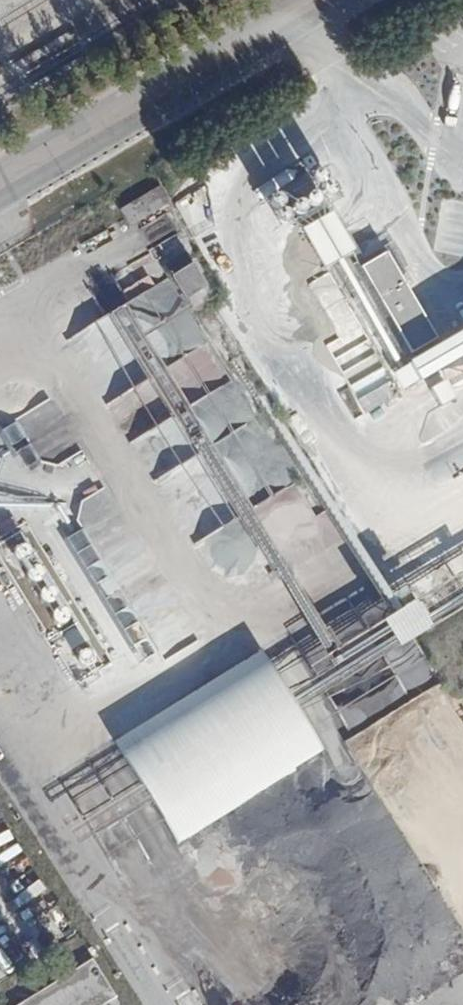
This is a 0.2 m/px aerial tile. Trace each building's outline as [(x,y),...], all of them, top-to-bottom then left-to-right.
[(161,184),(140,197),(150,213),(169,201),(161,184)] [(130,225),(150,213),(140,197),(120,209),(130,225)] [(462,362),(462,330),(456,334),(455,333),(439,341),(396,252),(366,267),(341,216),(308,232),(328,274),(311,282),(339,340),(329,345),(355,399),(396,379),(403,392),(462,362)] [(194,264),(186,269),(205,301),(213,296),(194,264)] [(205,301),(186,269),(170,278),(189,311),(192,309),(213,344),(226,336),(209,307),(205,301)] [(209,307),(226,336),(233,332),(216,303),(209,307)] [(226,336),(238,356),(245,352),(233,332),(226,336)] [(225,364),(238,356),(226,336),(213,344),(225,364)] [(364,433),(374,426),(359,405),(350,411),(364,433)] [(284,528),(312,514),(297,484),(269,498),(284,528)] [(146,650),(126,612),(112,619),(64,527),(63,556),(40,556),(40,563),(22,563),(7,570),(0,557),(0,685),(12,686),(55,663),(86,664),(87,658),(81,647),(138,649),(149,670),(186,651),(146,650)] [(261,651),(115,742),(178,843),(323,753),(261,651)] [(16,785),(0,761),(0,795),(16,785)] [(96,961),(23,1004),(106,1004),(118,998),(96,961)]
